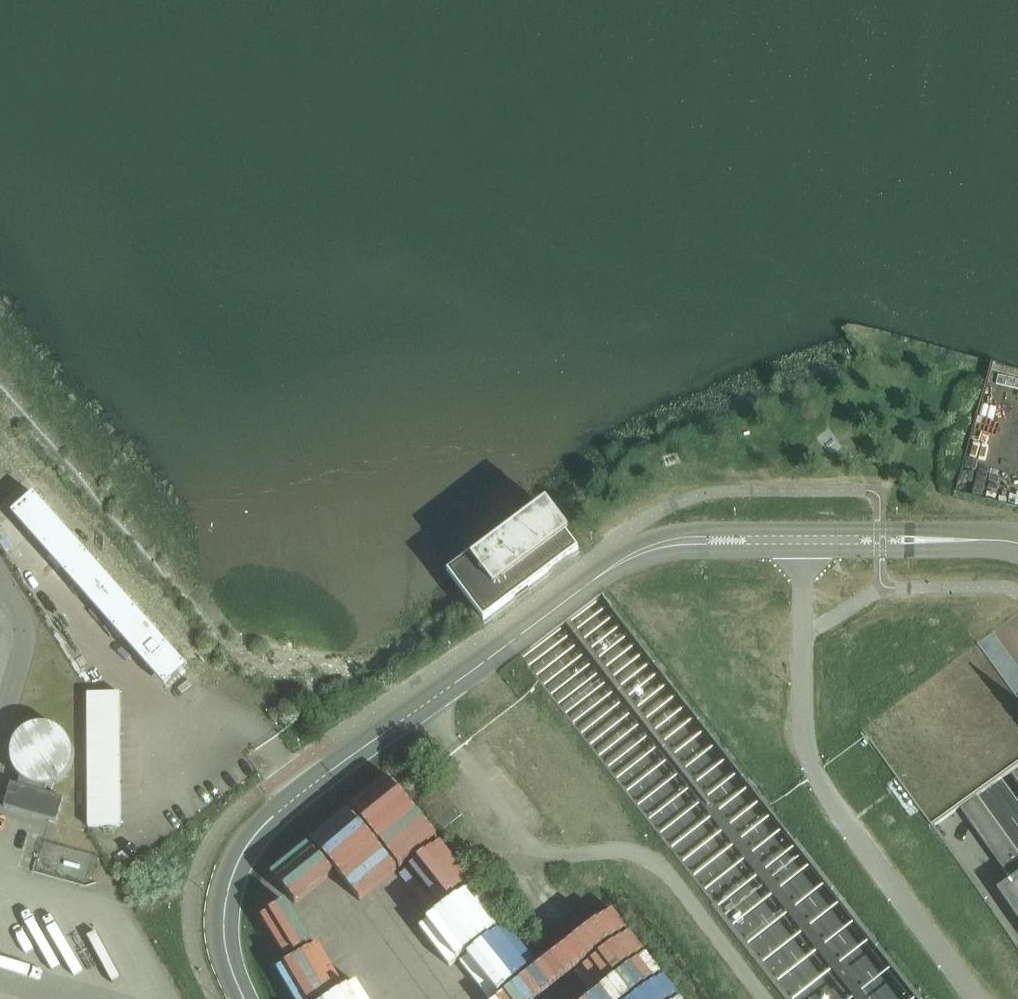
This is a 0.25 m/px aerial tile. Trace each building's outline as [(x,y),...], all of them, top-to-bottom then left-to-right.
[(188,668),(34,495),(15,512),(12,515),(165,688),(169,685),(188,668)] [(448,576),(483,623),(575,554),(540,508),(448,576)] [(848,719),(930,830),(941,822),(953,813),(972,799),(992,785),(999,780),(1006,775),(1017,766),(1017,672),(992,637),(982,645),(977,648),(969,636),(945,653),(871,703),(848,719)] [(123,697),(89,697),(88,831),(123,831),(123,697)] [(11,785),(4,808),(57,823),(64,800),(46,795),(48,786),(45,787),(42,787),(39,787),(35,786),(32,785),(29,784),(26,783),(23,781),(21,779),(18,787),(11,785)] [(428,812),(448,797),(440,787),(420,803),(428,812)] [(959,810),(1011,883),(999,892),(1017,919),(1017,857),(977,799),(959,810)] [(450,800),(430,815),(442,832),(463,817),(457,810),(450,800)] [(569,998),(633,958),(607,918),(544,959),(569,998)]
